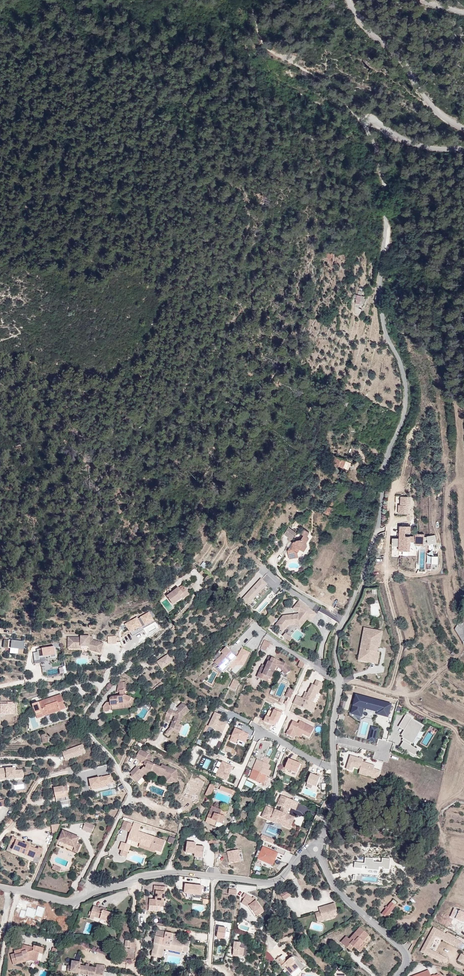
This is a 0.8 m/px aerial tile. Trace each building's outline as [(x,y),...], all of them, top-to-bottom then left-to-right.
[(356,300),(363,301),(364,293),(362,293),(363,288),(359,288),(358,291),(353,291),(353,295),(356,295),(356,300)] [(361,310),(363,301),(356,300),(355,309),(361,310)] [(330,462),(343,468),(346,460),(333,455),(330,462)] [(410,505),(411,497),(401,496),(401,505),(399,505),(399,513),(408,514),(408,505),(410,505)] [(322,512),(331,516),(334,508),(333,507),(336,499),(331,497),(328,505),(325,504),(322,512)] [(436,543),(435,535),(427,536),(427,537),(424,537),(424,534),(416,534),(416,537),(410,537),(410,526),(400,526),(399,538),(392,538),(392,545),(399,546),(399,550),(410,550),(410,542),(415,542),(415,545),(424,545),(424,539),(427,539),(428,544),(436,543)] [(295,533),(288,528),(284,534),(292,539),(295,533)] [(292,549),(290,547),(289,547),(287,550),(290,559),(299,556),(298,552),(295,550),(297,547),(300,549),(301,547),(307,546),(307,542),(309,538),(307,537),(310,533),(305,530),(301,535),(303,536),(301,539),(297,540),(295,541),(294,541),(293,541),(292,544),(294,545),(292,549)] [(262,580),(244,599),(255,610),(272,591),(266,586),(267,585),(262,580)] [(171,602),(186,590),(184,587),(180,590),(179,588),(167,597),(171,602)] [(190,595),(186,590),(171,602),(174,605),(182,599),(183,600),(190,595)] [(162,591),(155,595),(156,597),(159,600),(165,597),(162,591)] [(317,614),(300,600),(293,608),(300,614),(283,615),(275,625),(283,632),(289,625),(286,623),(288,620),(299,619),(304,623),(307,619),(305,618),(307,615),(313,619),(317,614)] [(126,621),(132,635),(157,624),(151,610),(126,621)] [(304,623),(299,619),(288,620),(286,623),(289,625),(296,625),(300,628),(304,623)] [(463,642),(463,643),(463,631),(462,629),(461,629),(458,625),(457,624),(455,630),(463,642)] [(366,649),(369,630),(382,633),(383,631),(365,628),(359,660),(378,663),(380,652),(379,652),(377,662),(361,659),(363,649),(366,649)] [(382,633),(369,630),(366,649),(363,649),(361,659),(377,662),(379,652),(382,633)] [(108,636),(109,643),(117,641),(116,634),(108,636)] [(104,644),(93,640),(93,636),(81,636),(81,637),(69,637),(68,645),(81,645),(81,646),(90,647),(90,650),(101,654),(104,644)] [(0,639),(0,649),(9,650),(9,653),(24,654),(25,641),(0,639)] [(261,648),(266,650),(267,646),(269,647),(270,643),(264,640),(261,648)] [(56,643),(42,645),(43,646),(39,647),(39,650),(34,651),(35,661),(46,660),(45,654),(52,653),(52,655),(57,655),(56,643)] [(246,660),(250,653),(242,649),(238,656),(236,656),(226,647),(221,652),(223,654),(215,663),(224,672),(230,667),(233,670),(236,666),(239,662),(242,662),(244,659),(246,660)] [(162,669),(173,662),(168,655),(157,662),(162,669)] [(271,678),(276,667),(282,669),(286,663),(270,657),(268,663),(265,669),(261,668),(257,677),(267,682),(269,677),(271,678)] [(286,674),(291,670),(286,663),(282,669),(286,674)] [(231,685),(237,688),(240,681),(234,678),(231,685)] [(119,683),(120,693),(125,692),(127,692),(126,682),(119,683)] [(303,698),(297,695),(293,703),(305,709),(307,705),(311,707),(313,702),(317,692),(319,692),(321,688),(314,685),(313,684),(311,689),(310,688),(308,693),(306,698),(304,696),(303,698)] [(33,705),(38,719),(43,717),(43,716),(49,714),(49,715),(66,708),(61,695),(41,702),(33,705)] [(126,695),(121,696),(111,697),(110,699),(110,702),(106,703),(103,707),(104,712),(109,711),(109,710),(112,709),(112,710),(122,708),(122,706),(128,706),(128,702),(130,702),(131,702),(133,698),(126,695)] [(377,714),(388,717),(392,705),(356,695),(352,713),(362,716),(364,708),(378,712),(377,714)] [(122,706),(122,708),(131,707),(135,699),(133,698),(131,702),(130,702),(128,702),(128,706),(122,706)] [(15,701),(0,701),(0,714),(15,714),(15,701)] [(307,705),(305,709),(313,712),(316,704),(313,702),(311,707),(307,705)] [(190,711),(182,703),(177,708),(179,710),(177,712),(169,708),(164,720),(168,722),(171,715),(174,716),(173,721),(170,727),(164,734),(168,737),(173,731),(173,730),(177,722),(180,724),(182,719),(190,711)] [(266,715),(264,721),(273,725),(275,722),(278,723),(283,711),(275,708),(271,717),(266,715)] [(215,713),(209,727),(223,733),(227,724),(220,720),(222,716),(215,713)] [(400,725),(406,729),(405,730),(402,735),(403,736),(402,738),(407,740),(406,742),(404,741),(400,747),(415,756),(418,750),(410,745),(411,743),(422,725),(411,719),(412,718),(406,714),(400,725)] [(291,724),(286,734),(294,738),(295,735),(297,731),(303,734),(310,737),(314,728),(300,721),(298,724),(297,727),(291,724)] [(181,734),(184,725),(180,724),(177,722),(173,730),(181,734)] [(422,725),(411,743),(413,744),(423,726),(422,725)] [(379,728),(371,726),(367,740),(375,742),(379,728)] [(238,739),(246,743),(249,735),(236,729),(230,740),(236,743),(238,739)] [(65,760),(86,753),(82,745),(62,752),(65,760)] [(142,778),(145,774),(147,769),(168,777),(168,781),(176,781),(176,778),(178,778),(177,771),(162,764),(161,767),(150,762),(153,756),(140,749),(137,756),(144,759),(143,761),(145,762),(144,765),(145,765),(146,766),(146,768),(144,767),(141,770),(142,771),(136,778),(132,774),(132,777),(136,781),(140,776),(142,778)] [(262,762),(254,781),(262,785),(266,775),(267,776),(270,770),(269,769),(270,765),(268,764),(270,759),(265,756),(262,762)] [(360,758),(351,756),(347,769),(352,771),(354,767),(361,769),(360,770),(368,772),(367,775),(368,775),(372,777),(378,779),(381,771),(374,769),(375,766),(363,762),(363,759),(360,758)] [(249,778),(254,781),(262,762),(257,759),(249,778)] [(297,773),(301,764),(289,759),(285,769),(297,773)] [(216,775),(227,781),(233,767),(222,761),(216,775)] [(131,773),(132,774),(136,778),(142,771),(141,770),(137,766),(131,773)] [(0,768),(0,779),(14,779),(14,777),(24,777),(23,770),(15,770),(15,767),(0,768)] [(147,769),(145,774),(147,776),(151,772),(166,778),(167,783),(178,782),(178,778),(176,778),(176,781),(168,781),(168,777),(147,769)] [(316,787),(321,776),(317,775),(316,776),(311,774),(307,783),(316,787)] [(112,783),(111,775),(90,780),(92,790),(107,786),(106,785),(112,783)] [(211,782),(205,795),(210,797),(210,796),(215,788),(217,782),(216,782),(215,784),(211,782)] [(54,788),(57,803),(71,800),(71,797),(70,797),(68,785),(54,788)] [(221,786),(220,790),(233,795),(233,794),(234,791),(222,786),(221,786)] [(266,805),(262,816),(290,828),(294,818),(287,814),(290,807),(296,810),(299,803),(281,796),(278,805),(282,806),(280,811),(266,805)] [(206,822),(215,826),(217,821),(223,824),(227,812),(212,806),(206,822)] [(130,829),(133,822),(125,819),(122,827),(130,829)] [(82,829),(91,833),(95,826),(85,822),(82,829)] [(141,825),(134,822),(128,839),(140,843),(140,844),(155,850),(161,852),(165,841),(138,831),(141,825)] [(57,832),(61,824),(52,825),(53,832),(57,832)] [(59,841),(75,848),(77,844),(79,838),(63,831),(59,841)] [(16,841),(17,838),(12,837),(9,845),(14,846),(12,849),(34,858),(35,855),(40,857),(43,849),(39,848),(38,850),(16,841)] [(131,845),(126,844),(122,855),(127,857),(131,845)] [(155,850),(140,844),(139,847),(155,852),(155,850)] [(196,859),(205,860),(206,850),(197,849),(198,846),(189,844),(187,855),(196,856),(196,859)] [(274,864),(279,851),(263,844),(258,858),(274,864)] [(230,863),(240,861),(238,850),(228,852),(230,863)] [(389,870),(390,859),(382,858),(381,863),(373,862),(373,859),(366,858),(365,863),(354,862),(354,868),(362,869),(362,865),(367,866),(366,869),(378,871),(379,867),(384,867),(384,869),(389,870)] [(203,885),(184,883),(183,893),(202,895),(203,885)] [(164,901),(165,892),(165,887),(154,886),(153,895),(156,895),(156,900),(149,899),(149,905),(160,906),(160,900),(164,901)] [(281,894),(284,900),(291,896),(288,890),(281,894)] [(265,912),(257,901),(253,899),(247,895),(245,894),(242,898),(244,899),(242,903),(248,907),(250,906),(258,917),(265,912)] [(382,914),(386,918),(396,905),(392,902),(382,914)] [(334,914),(338,913),(336,903),(319,908),(320,912),(316,913),(318,922),(335,917),(334,914)] [(104,910),(100,908),(94,906),(90,918),(94,920),(95,917),(110,922),(113,914),(107,911),(104,910)] [(454,908),(450,916),(463,922),(463,912),(454,908)] [(227,927),(220,926),(218,937),(225,938),(227,927)] [(351,944),(354,947),(358,951),(365,943),(364,941),(369,935),(360,927),(350,939),(347,936),(341,942),(347,948),(351,944)] [(444,933),(434,927),(421,951),(442,962),(445,963),(447,959),(429,949),(437,936),(459,948),(462,942),(447,934),(444,938),(442,937),(444,933)] [(178,934),(166,932),(165,938),(156,936),(154,943),(159,944),(158,947),(154,947),(152,956),(153,957),(152,962),(159,963),(160,958),(162,949),(165,949),(165,948),(170,949),(171,947),(183,950),(183,952),(188,953),(191,942),(185,940),(185,942),(177,940),(178,934)] [(365,943),(358,951),(360,953),(367,944),(365,943)] [(30,949),(31,947),(23,945),(22,949),(15,951),(15,954),(11,955),(14,965),(18,964),(18,962),(25,961),(24,959),(32,957),(38,959),(40,953),(41,948),(34,946),(34,948),(33,950),(30,949)] [(284,960),(283,961),(279,957),(277,960),(285,969),(286,968),(292,975),(296,975),(306,968),(294,955),(288,961),(286,962),(284,960)] [(67,972),(79,973),(79,974),(88,975),(87,975),(106,975),(106,973),(105,973),(105,972),(106,965),(97,964),(96,968),(81,966),(81,963),(72,962),(71,967),(68,966),(67,972)]
